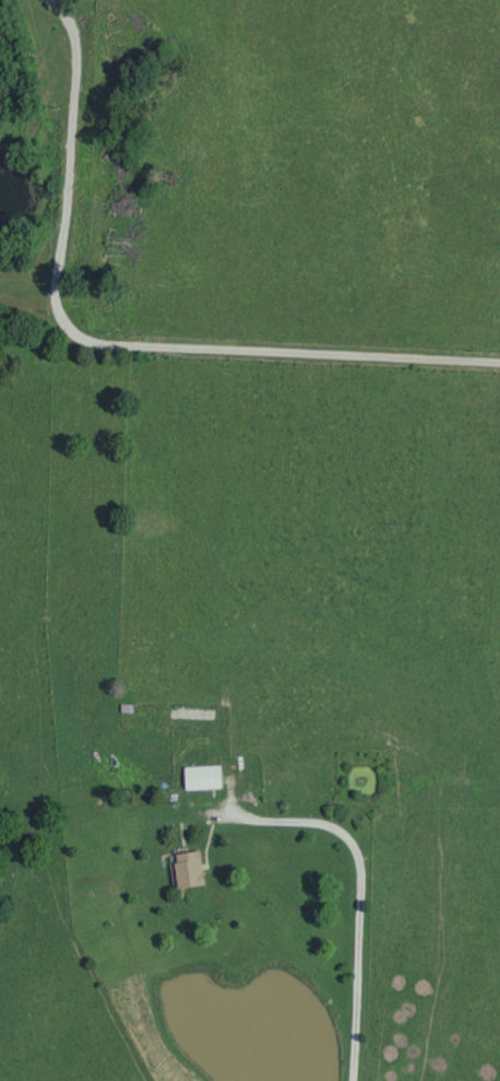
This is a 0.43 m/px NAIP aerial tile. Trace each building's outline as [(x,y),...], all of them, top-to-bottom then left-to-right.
[(224,765),(187,765),(187,788),(224,788),(224,765)] [(206,885),(206,850),(173,851),(174,886),(206,885)]
